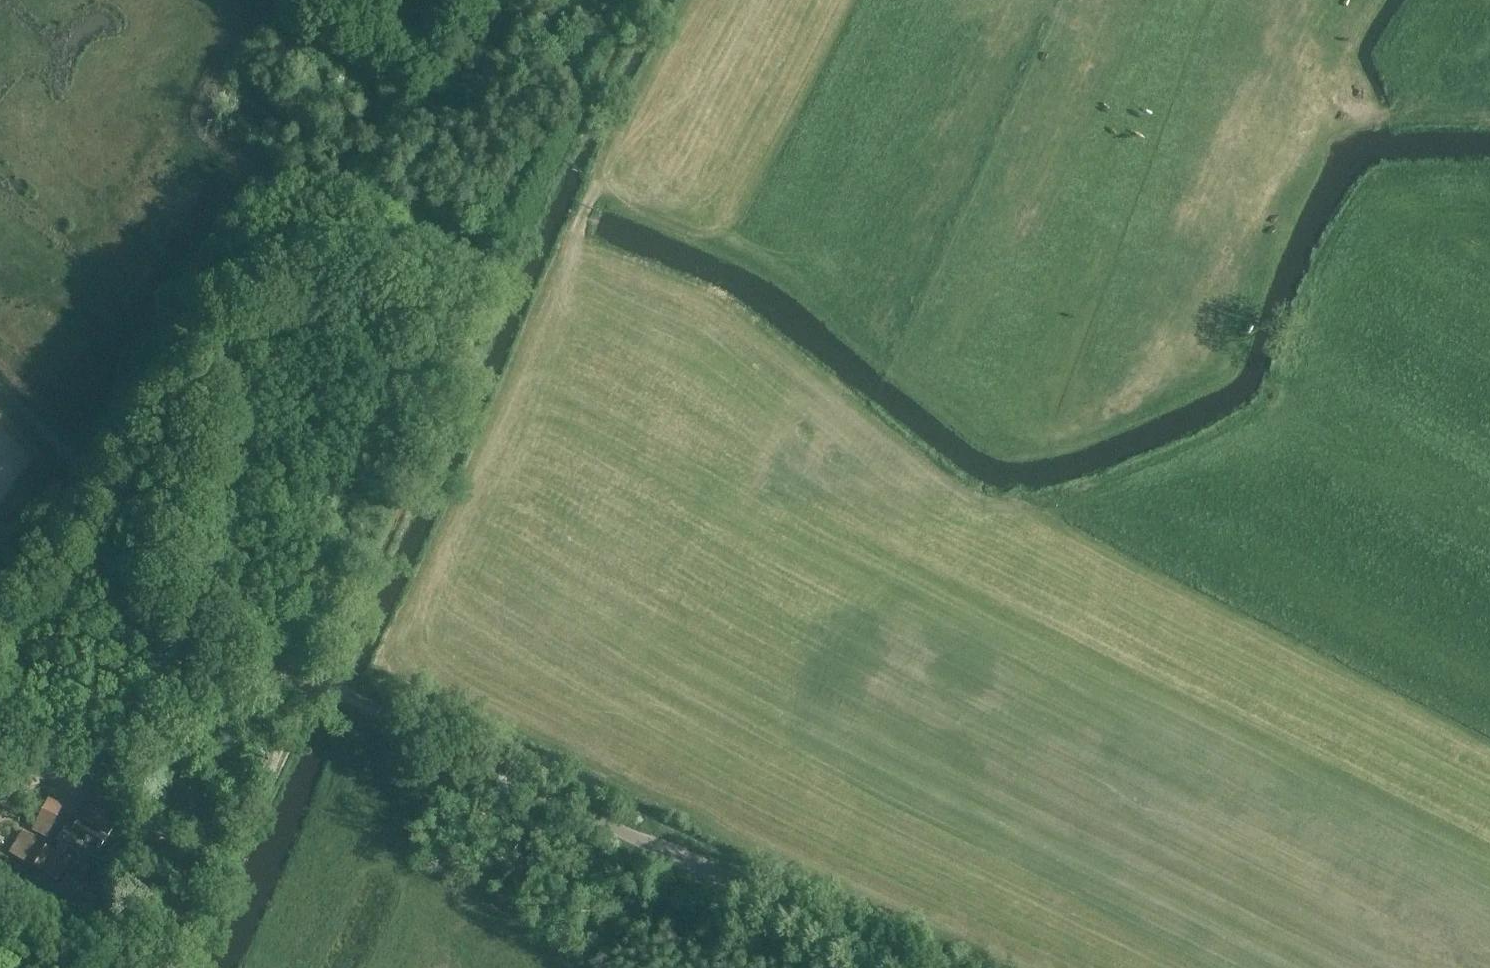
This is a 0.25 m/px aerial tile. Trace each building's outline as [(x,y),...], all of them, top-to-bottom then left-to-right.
[(48,795),(33,828),(50,835),(65,802),(48,795)] [(100,847),(118,816),(91,800),(75,825),(68,821),(55,844),(80,859),(81,858),(86,861),(96,845),(100,847)] [(12,854),(64,885),(76,863),(25,832),(12,854)]
